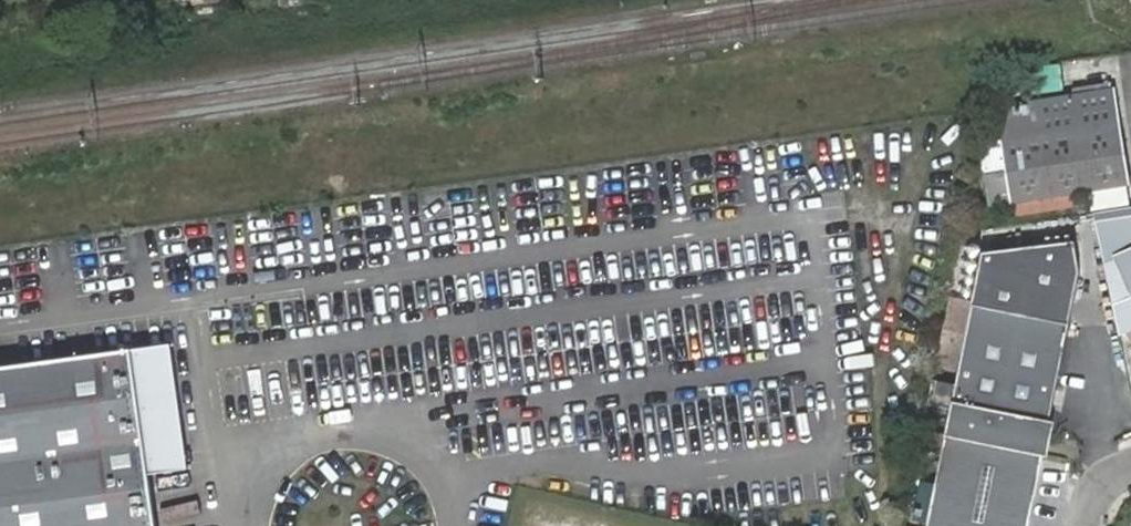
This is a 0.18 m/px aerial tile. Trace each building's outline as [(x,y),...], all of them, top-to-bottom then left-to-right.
[(1113,87),(1008,104),(1000,141),(1004,172),(984,175),(988,205),(1009,202),(1128,183),(1113,87)] [(974,308),(928,525),(1027,525),(1043,453),(1035,450),(1038,436),(1046,437),(1049,436),(1051,436),(1053,433),(1051,431),(1048,430),(1040,428),(1041,422),(1049,424),(1069,328),(1081,273),(1075,241),(986,254),(974,308)] [(171,345),(132,350),(148,474),(187,469),(171,345)] [(0,368),(0,525),(155,525),(148,474),(132,350),(0,368)]
